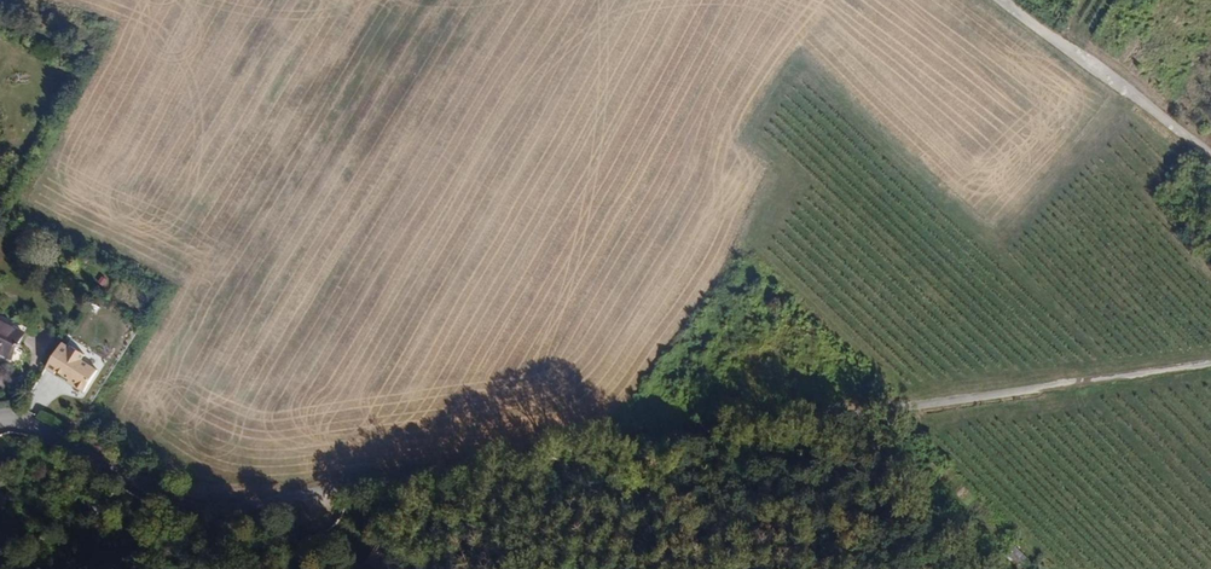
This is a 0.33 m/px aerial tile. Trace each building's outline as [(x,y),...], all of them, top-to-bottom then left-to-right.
[(101,29),(104,19),(95,16),(92,25),(101,29)] [(0,321),(0,352),(12,358),(25,333),(0,321)] [(98,369),(62,344),(47,367),(83,392),(98,369)] [(961,520),(952,511),(947,516),(955,525),(961,520)] [(391,568),(398,568),(399,567),(373,551),(370,556),(391,568)] [(370,556),(361,568),(391,568),(370,556)]
